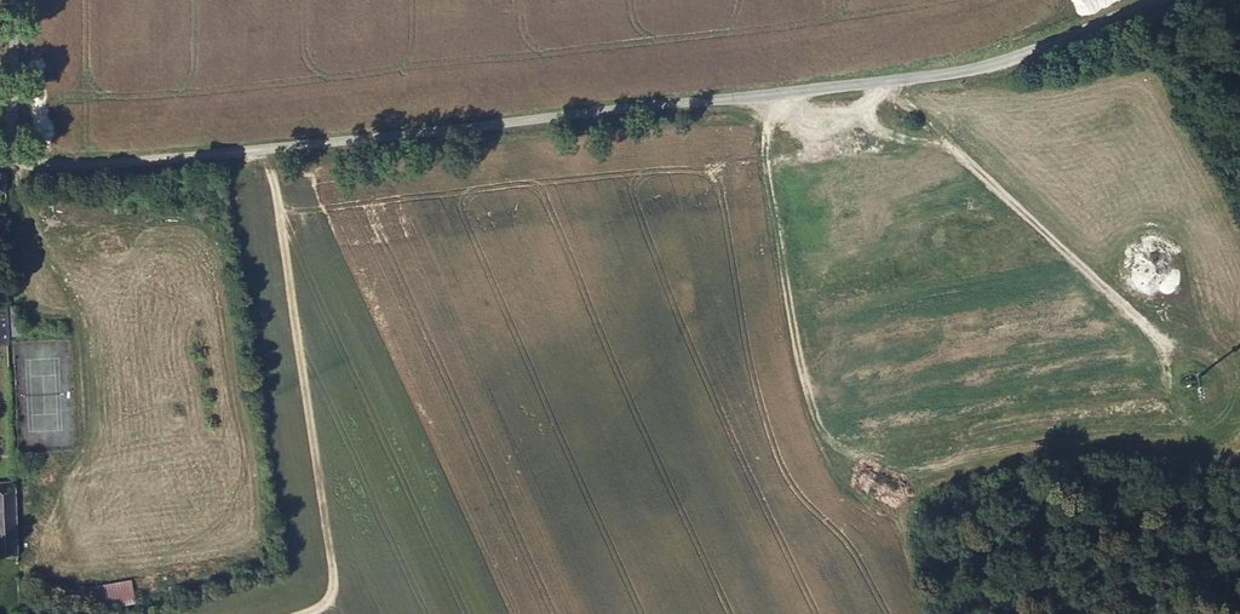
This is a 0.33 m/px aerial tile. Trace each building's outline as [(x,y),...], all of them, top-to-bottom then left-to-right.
[(23,210),(14,210),(16,227),(23,227),(23,210)] [(16,480),(0,480),(0,557),(21,557),(16,480)] [(129,582),(94,587),(99,609),(132,602),(129,582)]
